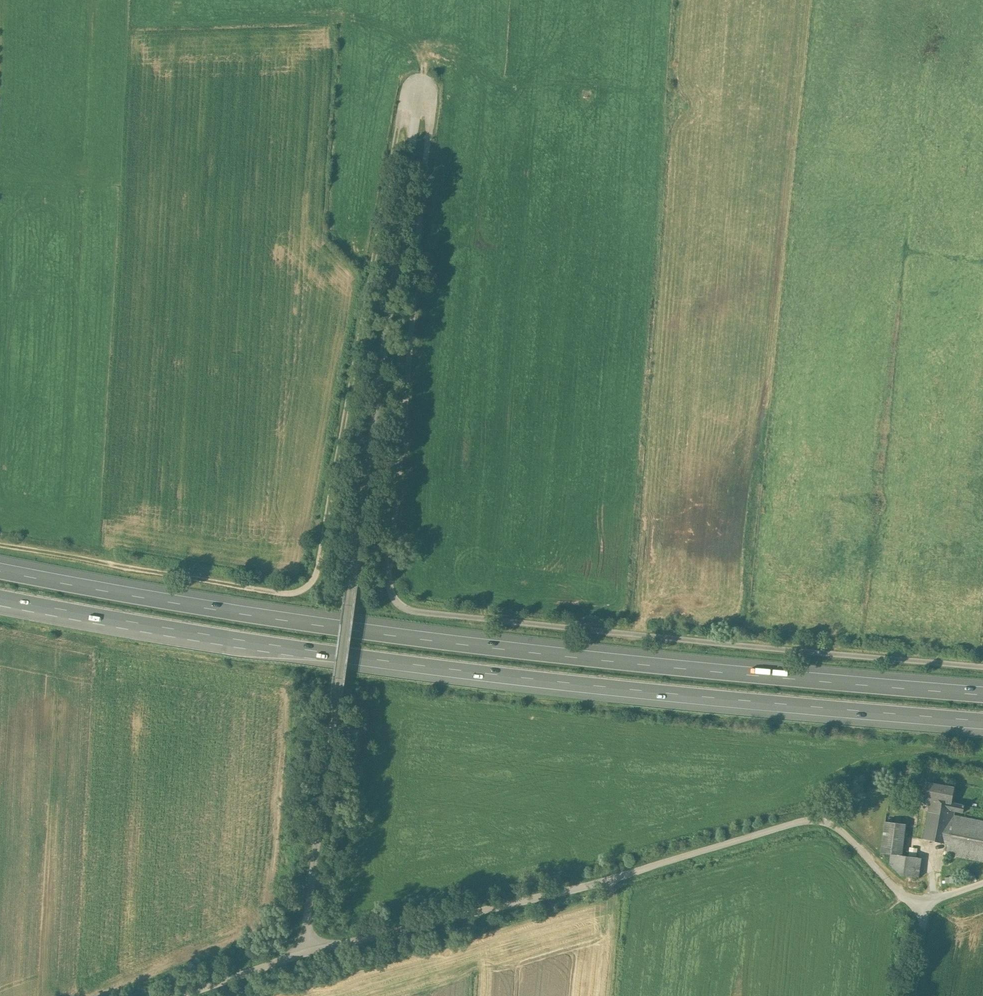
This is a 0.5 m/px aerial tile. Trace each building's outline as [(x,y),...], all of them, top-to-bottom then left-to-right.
[(931,776),(927,794),(933,796),(926,835),(953,840),(951,850),(982,857),(982,815),(965,811),(966,799),(955,797),(957,782),(931,776)] [(909,820),(887,817),(882,850),(899,851),(898,870),(918,871),(920,852),(905,851),(909,820)]
